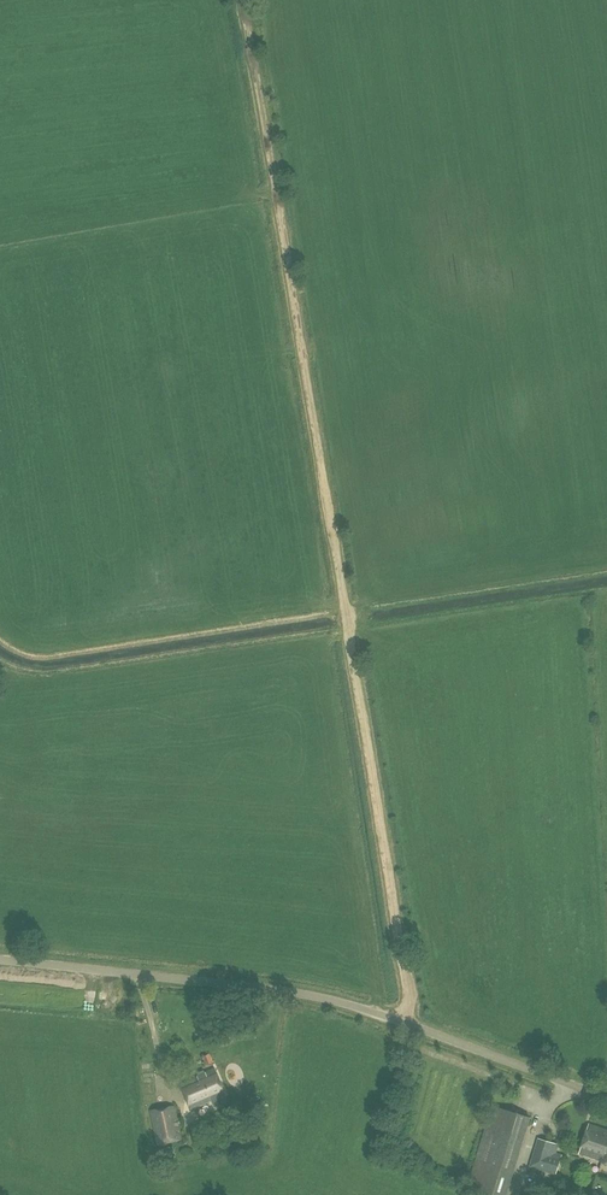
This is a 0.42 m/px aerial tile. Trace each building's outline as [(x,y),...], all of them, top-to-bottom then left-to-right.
[(204,1056),(208,1065),(214,1063),(211,1054),(204,1056)] [(199,1077),(181,1085),(192,1109),(227,1094),(215,1068),(198,1076),(199,1077)] [(158,1144),(181,1140),(175,1106),(151,1111),(158,1144)] [(485,1194),(507,1194),(530,1117),(493,1106),(467,1189),(485,1194)] [(590,1124),(580,1153),(603,1161),(602,1162),(606,1164),(606,1129),(590,1124)] [(552,1142),(548,1156),(543,1154),(538,1169),(545,1171),(550,1156),(554,1158),(558,1144),(552,1142)]
